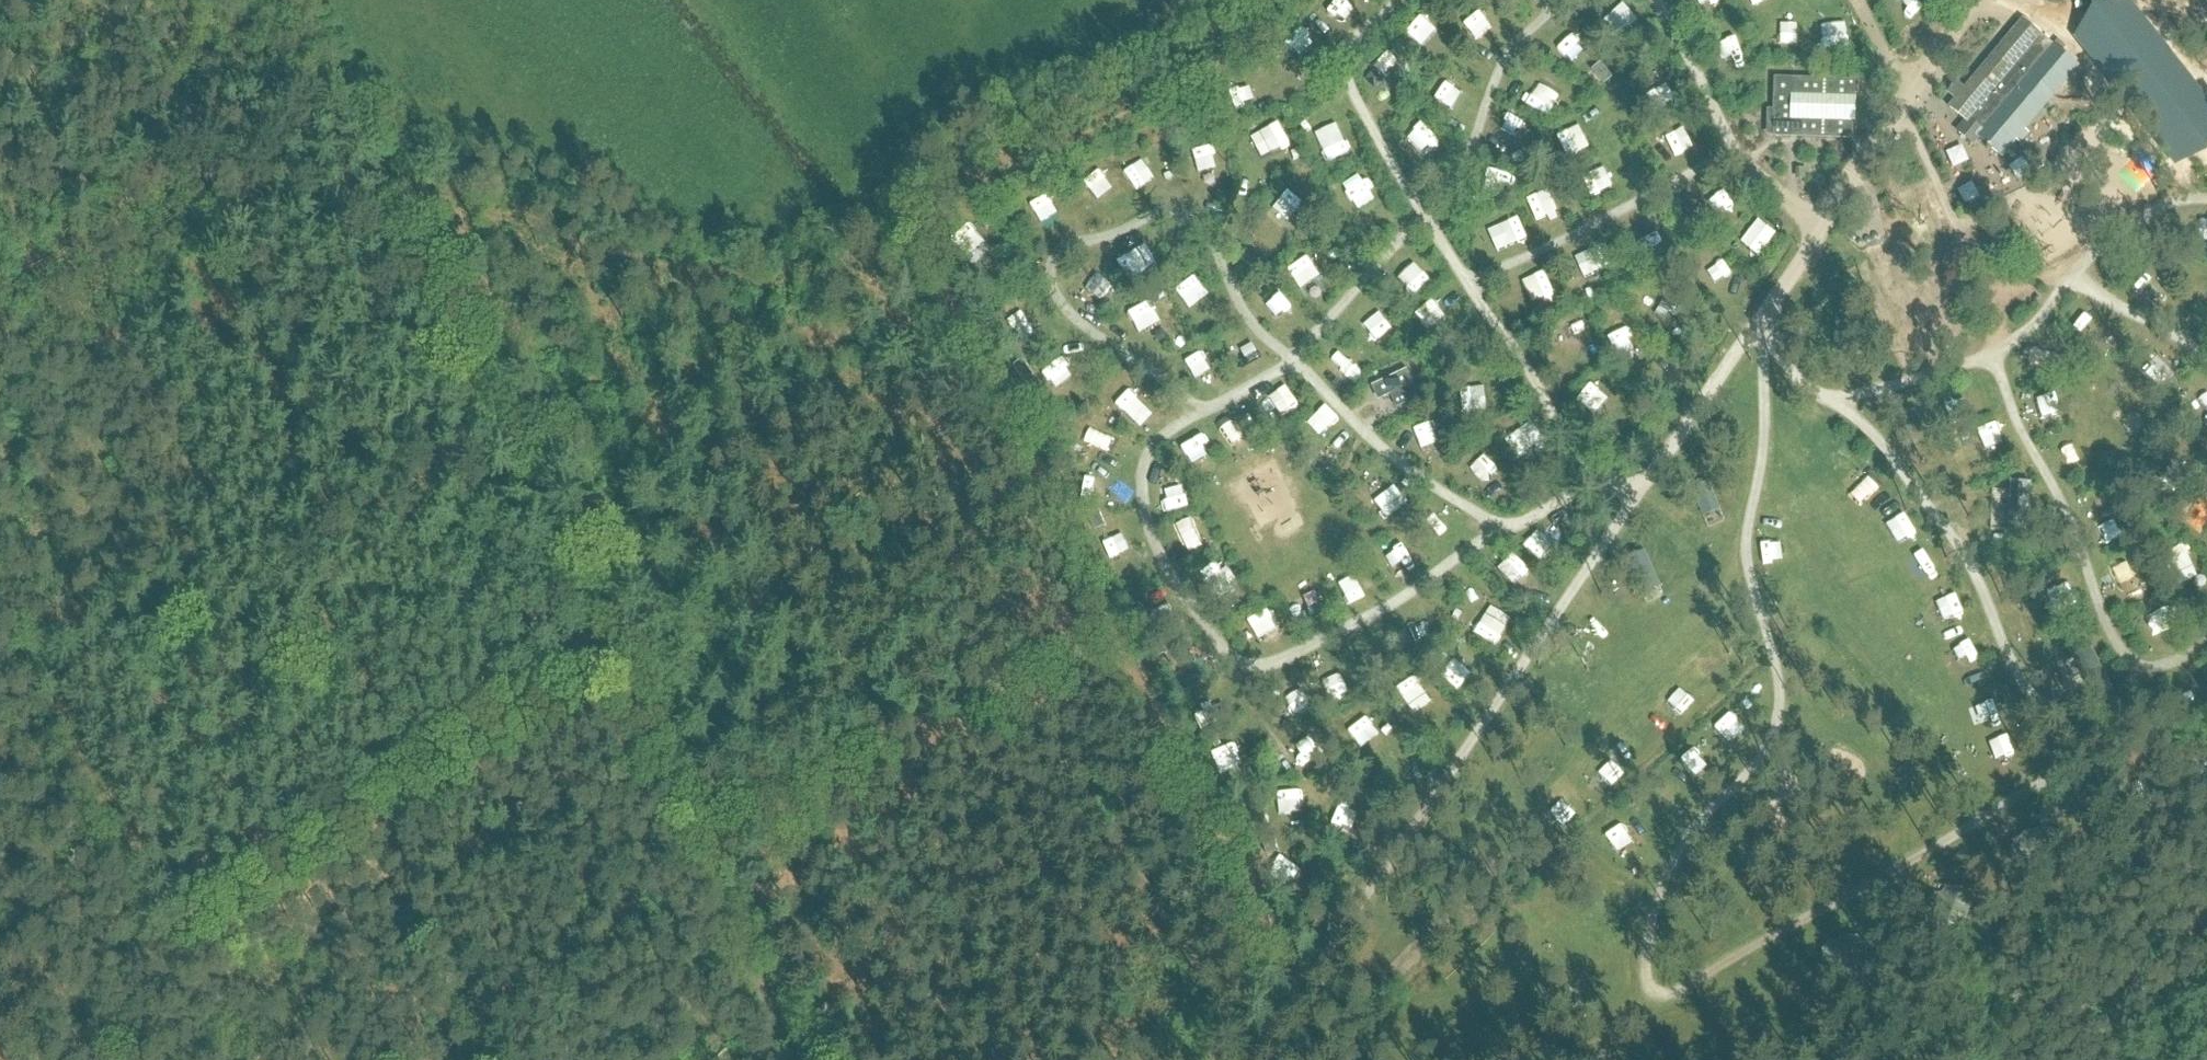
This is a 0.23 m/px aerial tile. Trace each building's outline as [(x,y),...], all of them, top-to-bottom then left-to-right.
[(2162,19),(2189,16),(2187,0),(2160,0),(2162,19)] [(2126,17),(2098,42),(2171,131),(2198,107),(2126,17)] [(2003,159),(2017,142),(2020,145),(2029,135),(2026,132),(2080,68),(2042,36),(2016,67),(1997,50),(1966,89),(1955,101),(1949,109),(1965,123),(1957,133),(1972,145),(1977,139),(2003,159)] [(1851,73),(1767,68),(1768,127),(1848,130),(1851,100),(1851,73)] [(1511,75),(1503,96),(1524,105),(1532,84),(1511,75)] [(1513,129),(1522,150),(1532,146),(1522,124),(1513,129)] [(1970,179),(1987,173),(1981,157),(1964,163),(1970,179)] [(1481,189),(1494,211),(1505,204),(1492,183),(1481,189)] [(1404,283),(1382,289),(1385,300),(1407,294),(1404,283)] [(1088,291),(1080,310),(1100,319),(1108,299),(1088,291)] [(1362,364),(1325,376),(1330,390),(1367,378),(1362,364)] [(1376,386),(1383,399),(1390,395),(1397,409),(1408,404),(1402,390),(1410,386),(1403,373),(1376,386)] [(1428,602),(1421,610),(1441,625),(1448,617),(1428,602)] [(1307,725),(1325,710),(1317,701),(1299,715),(1307,725)] [(1235,770),(1243,788),(1262,780),(1254,762),(1235,770)]
